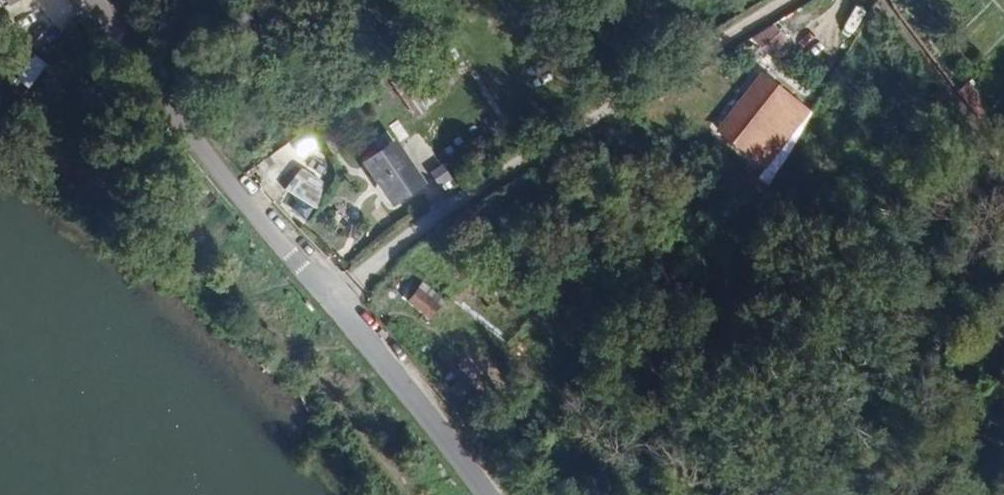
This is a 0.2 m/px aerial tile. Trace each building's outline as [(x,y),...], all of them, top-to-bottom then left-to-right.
[(26,45),(72,24),(60,0),(58,0),(41,8),(37,0),(12,0),(6,3),(26,45)] [(860,22),(887,20),(873,1),(860,22)] [(844,15),(834,8),(822,26),(833,33),(844,15)] [(425,111),(400,73),(389,80),(414,118),(425,111)] [(942,93),(928,74),(914,86),(928,104),(942,93)] [(802,114),(758,80),(717,131),(762,166),(802,114)] [(954,91),(977,119),(986,108),(966,82),(954,91)] [(258,106),(252,97),(247,99),(253,109),(258,106)] [(415,182),(390,147),(365,166),(390,200),(415,182)] [(300,163),(284,190),(310,205),(325,177),(300,163)] [(464,289),(480,267),(473,263),(458,285),(464,289)] [(439,300),(419,284),(404,303),(423,320),(439,300)] [(448,388),(461,403),(467,394),(455,382),(448,388)]
